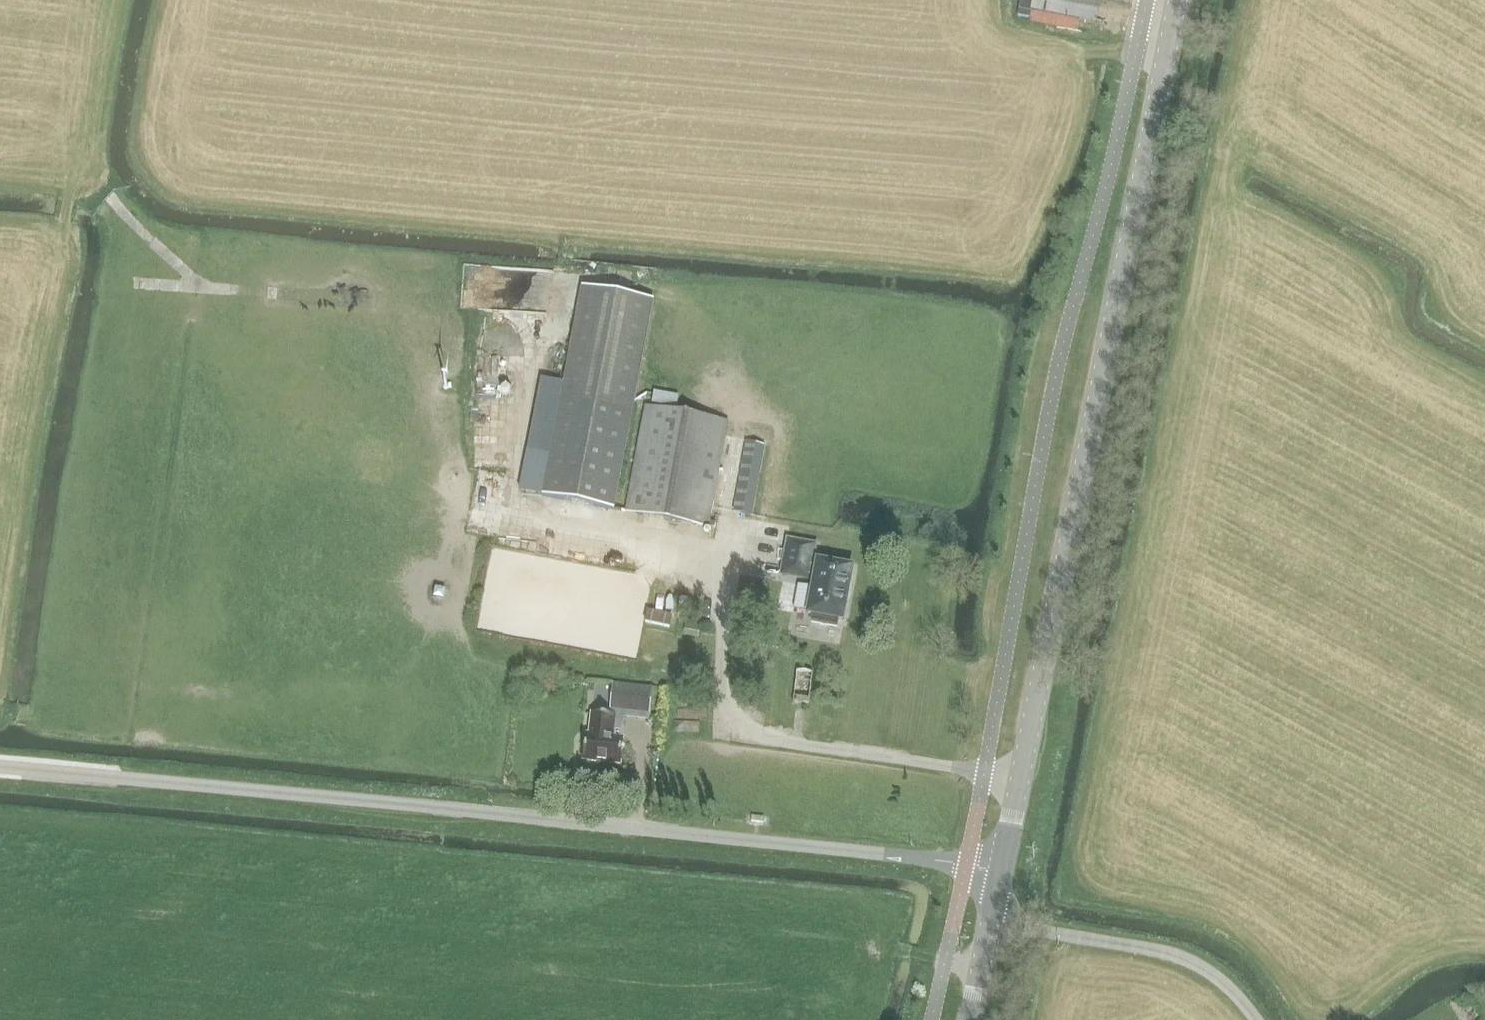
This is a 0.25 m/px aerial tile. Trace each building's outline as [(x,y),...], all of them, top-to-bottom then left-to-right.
[(1032,11),(1096,23),(1100,0),(1034,0),(1032,11)] [(613,512),(653,303),(582,289),(543,498),(613,512)] [(656,392),(654,404),(677,408),(679,397),(656,392)] [(708,526),(709,520),(729,420),(646,404),(627,510),(708,526)] [(811,622),(838,627),(839,619),(841,620),(843,620),(843,619),(846,604),(846,602),(847,598),(849,587),(849,585),(852,570),(852,569),(851,568),(850,569),(820,563),(818,562),(818,564),(818,567),(811,566),(815,546),(789,541),(783,574),(809,578),(810,576),(816,577),(815,579),(815,581),(813,594),(812,596),(812,597),(812,598),(809,612),(809,614),(811,614),(813,615),(811,622)] [(648,611),(646,623),(669,628),(672,616),(648,611)] [(814,672),(797,669),(792,704),(810,706),(814,672)] [(612,684),(610,712),(622,713),(650,716),(653,688),(612,684)] [(587,735),(584,761),(621,765),(623,739),(611,737),(612,729),(614,729),(615,724),(621,724),(622,713),(610,712),(609,716),(592,714),(590,735),(587,735)] [(766,807),(767,796),(758,795),(757,806),(766,807)]
